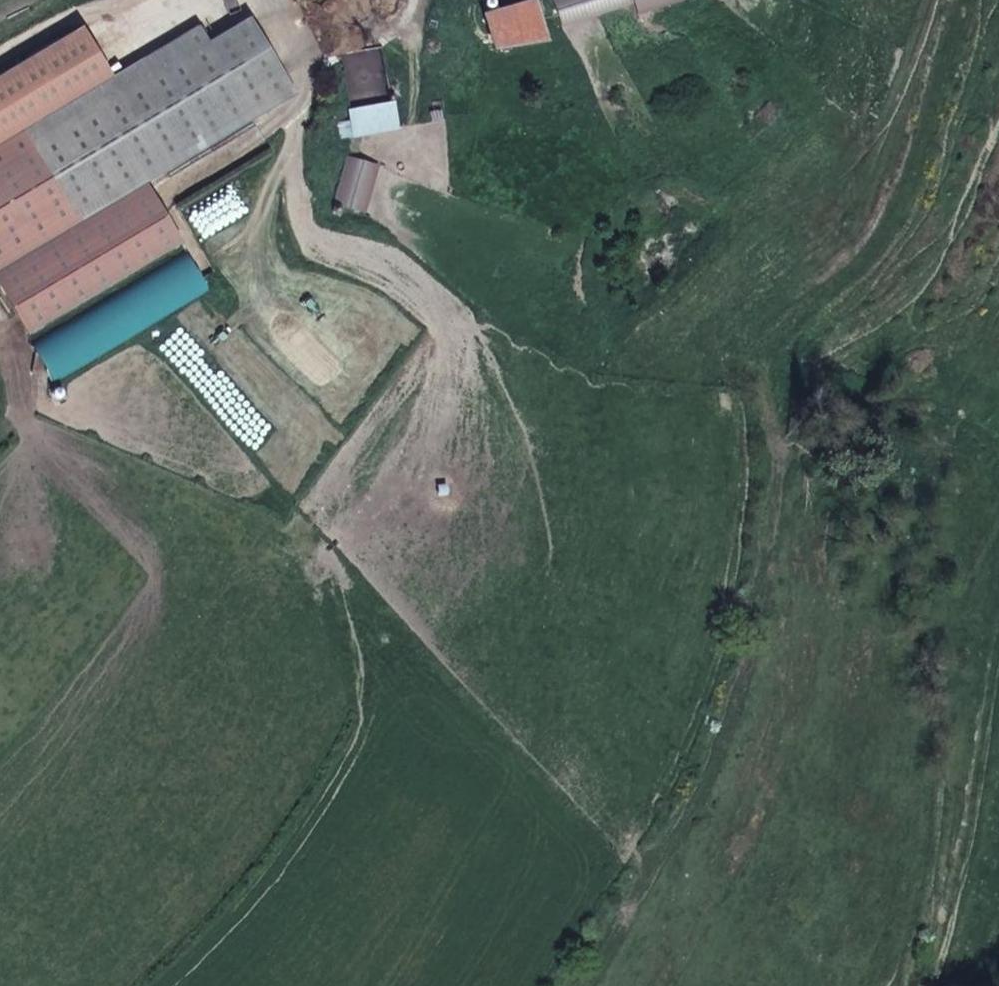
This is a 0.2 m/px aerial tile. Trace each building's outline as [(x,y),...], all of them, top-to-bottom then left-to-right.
[(545,39),(534,1),(485,15),(494,47),(545,39)] [(145,183),(134,166),(285,77),(250,17),(207,43),(116,98),(105,80),(24,130),(34,146),(0,167),(0,284),(29,332),(180,242),(148,190),(145,183)] [(105,80),(116,98),(207,43),(197,27),(105,80)] [(0,77),(0,141),(110,76),(81,28),(0,77)] [(285,77),(134,166),(145,183),(295,94),(285,77)]
